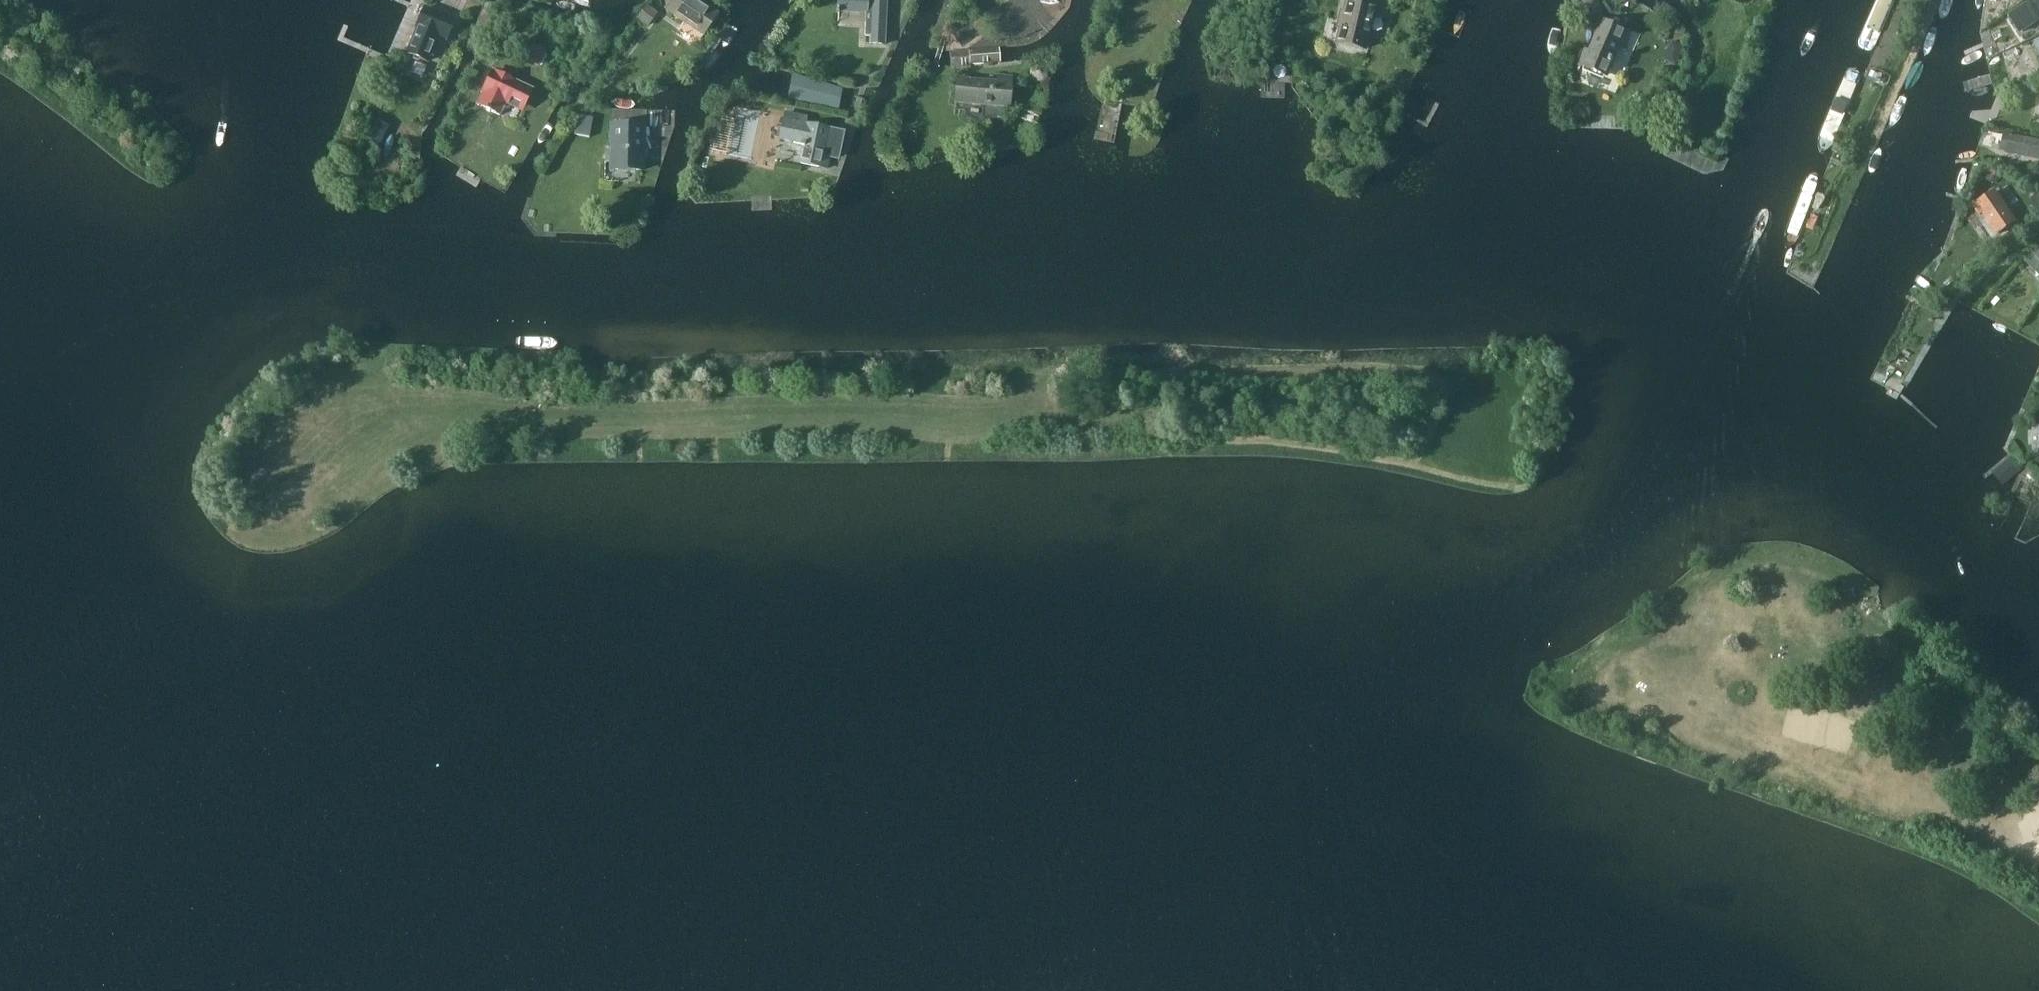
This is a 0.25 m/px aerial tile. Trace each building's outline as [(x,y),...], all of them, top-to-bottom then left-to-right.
[(719,14),(697,0),(675,0),(667,12),(704,36),(719,14)] [(885,25),(887,0),(840,0),(839,12),(873,14),(871,47),(884,48),(885,25)] [(1378,1),(1372,0),(1345,0),(1342,11),(1340,10),(1336,27),(1338,28),(1334,45),(1366,52),(1378,1)] [(2008,16),(2020,35),(2038,22),(2038,0),(2033,0),(2008,16)] [(408,56),(428,64),(439,37),(447,40),(455,22),(425,9),(417,28),(419,29),(408,56)] [(1607,76),(1609,71),(1619,50),(1623,52),(1630,36),(1605,25),(1592,56),(1587,54),(1582,65),(1607,76)] [(509,97),(525,104),(532,89),(493,72),(478,106),(500,116),(509,97)] [(1010,108),(1013,78),(999,76),(998,83),(958,80),(956,103),(1010,108)] [(828,169),(830,159),(825,158),(831,131),(798,123),(800,116),(787,113),(781,140),(803,145),(799,162),(828,169)] [(592,116),(580,114),(577,131),(589,133),(592,116)] [(373,121),(359,143),(376,153),(390,131),(373,121)] [(644,171),(644,127),(612,127),(612,170),(644,171)] [(2019,137),(2008,134),(2005,152),(2038,159),(2038,141),(2019,137)] [(1985,178),(1998,182),(2002,172),(1989,168),(1985,178)] [(1975,206),(1981,216),(1984,214),(1998,235),(2016,223),(1996,192),(1975,206)] [(2038,210),(2038,195),(2035,192),(2033,195),(2028,204),(2038,210)]
